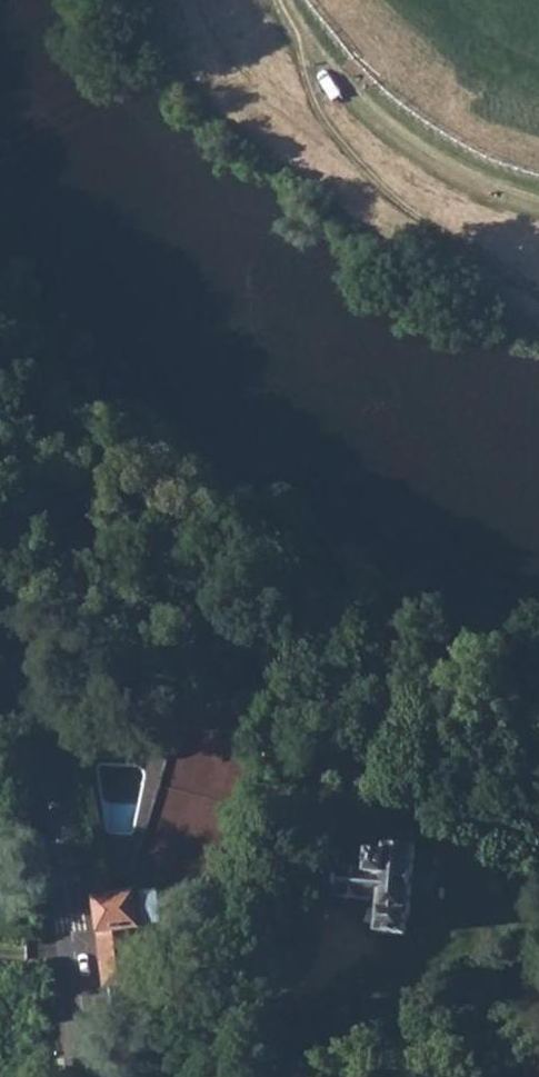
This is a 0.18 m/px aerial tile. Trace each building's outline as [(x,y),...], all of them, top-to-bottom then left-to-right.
[(340,866),(336,895),(371,900),(369,920),(381,921),(381,931),(408,934),(409,915),(412,915),(419,848),(389,845),(387,854),(377,853),(373,857),(372,869),(340,866)] [(99,896),(97,897),(107,983),(137,979),(131,924),(164,921),(158,881),(134,884),(134,892),(99,896)]
